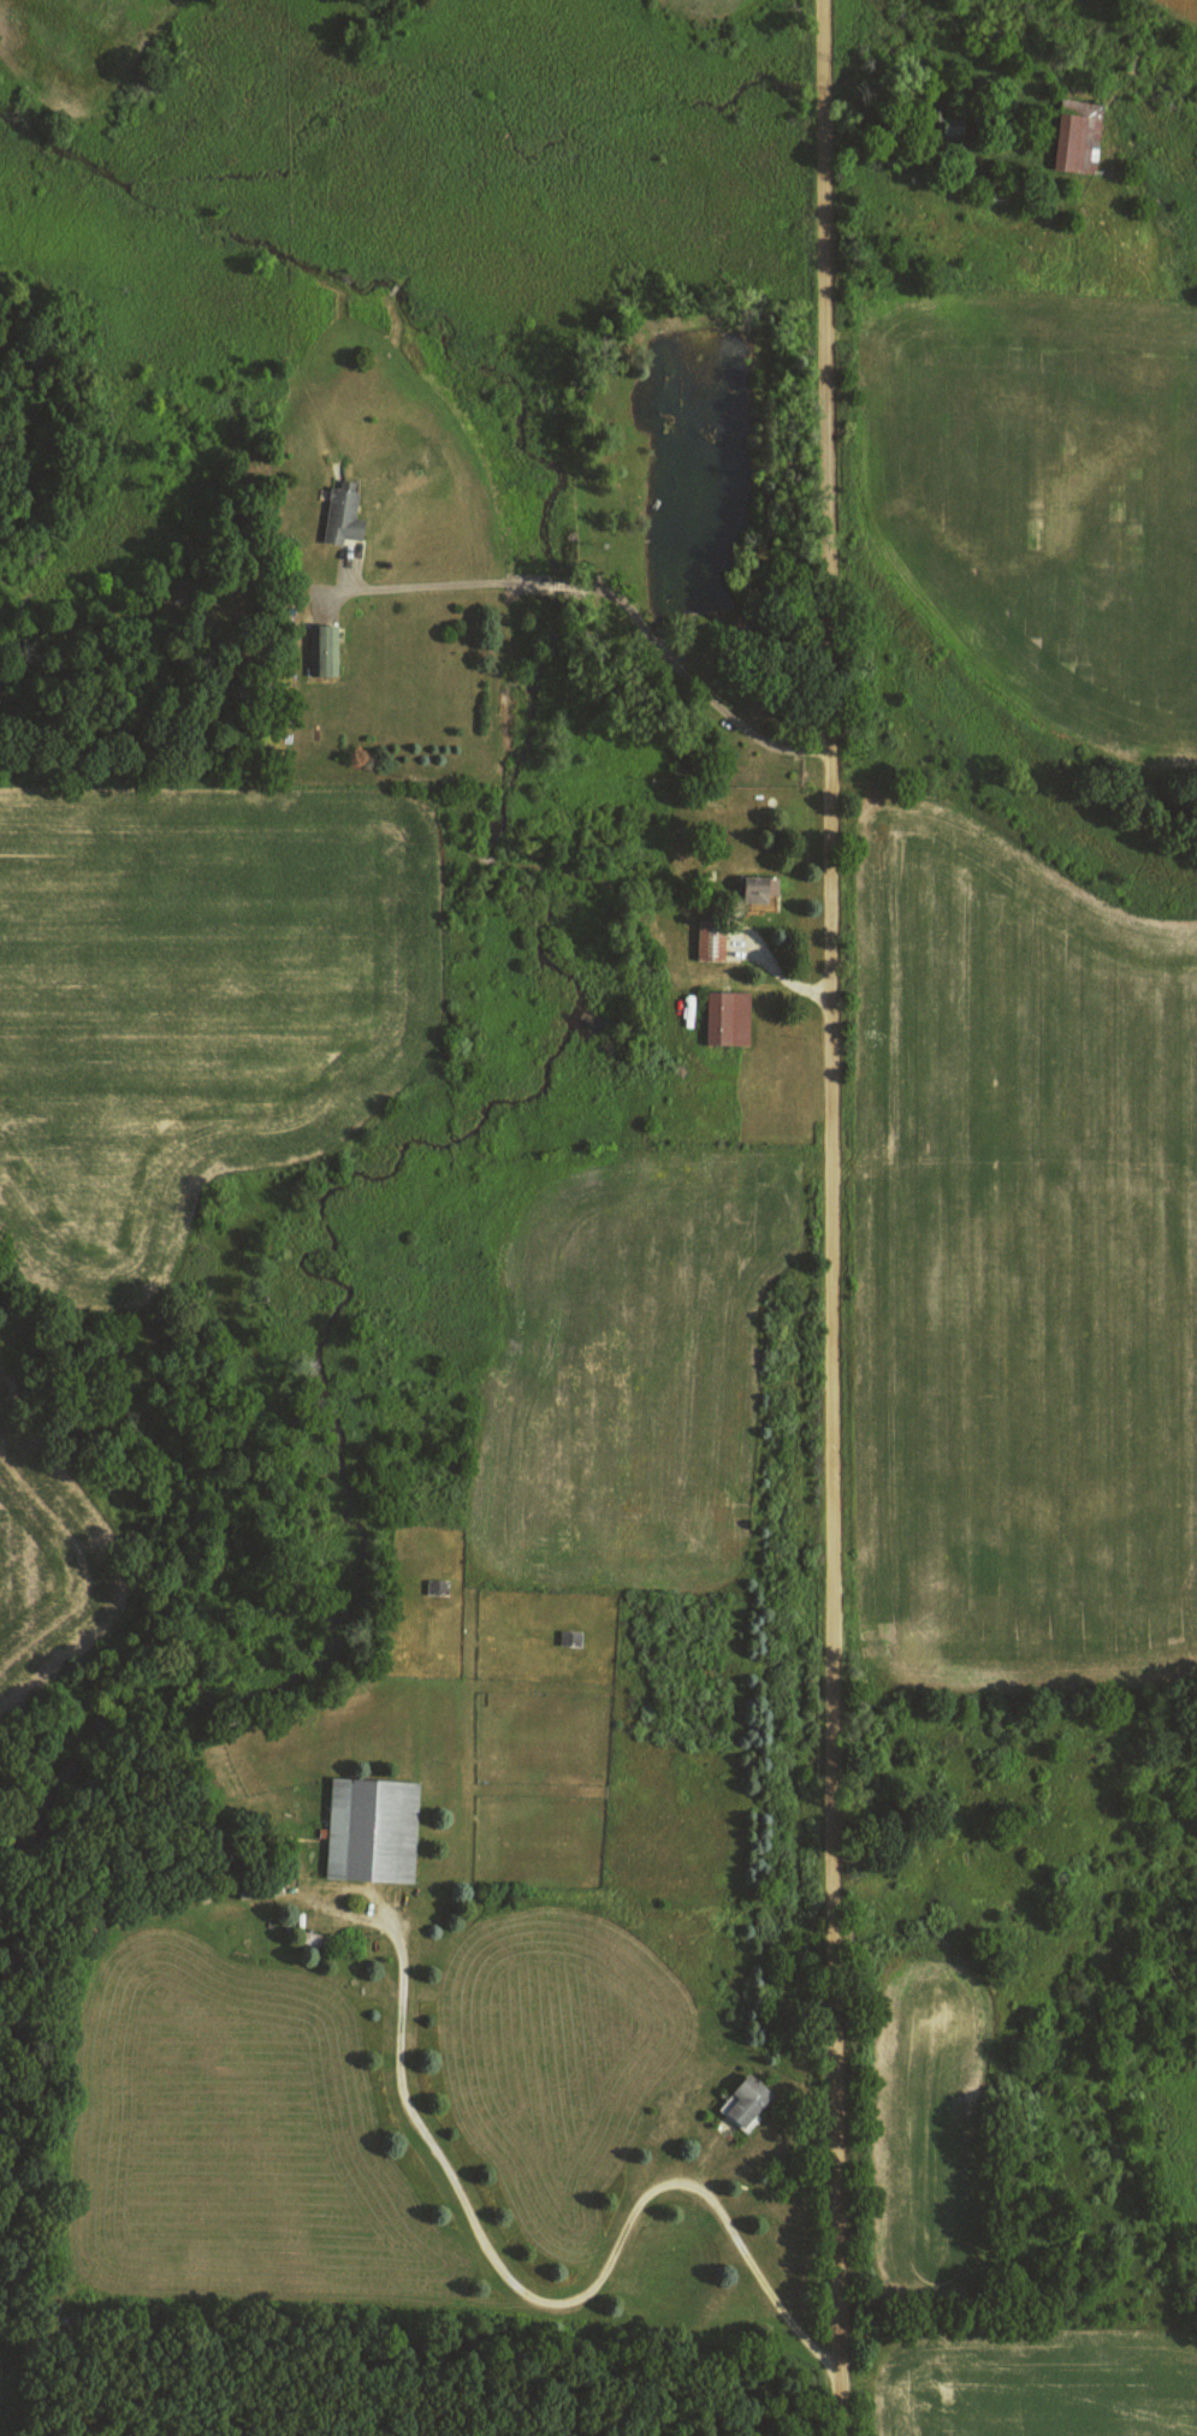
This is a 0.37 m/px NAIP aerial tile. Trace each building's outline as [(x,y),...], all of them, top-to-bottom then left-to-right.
[(1057,168),(1094,171),(1096,158),(1100,158),(1101,142),(1092,142),(1094,116),(1103,116),(1104,102),(1062,99),(1057,168)] [(343,544),(344,538),(363,540),(365,519),(355,518),(359,481),(342,480),(342,487),(330,486),(325,542),(343,544)] [(339,676),(339,625),(311,625),(312,676),(339,676)] [(770,894),(780,893),(780,875),(746,876),(747,902),(771,901),(770,894)] [(726,959),(726,929),(717,928),(717,919),(699,918),(698,959),(726,959)] [(708,1043),(751,1044),(752,990),(708,990),(708,1043)] [(420,1780),(331,1776),(327,1878),(416,1882),(420,1780)] [(748,2128),(774,2090),(747,2073),(722,2111),(748,2128)]
